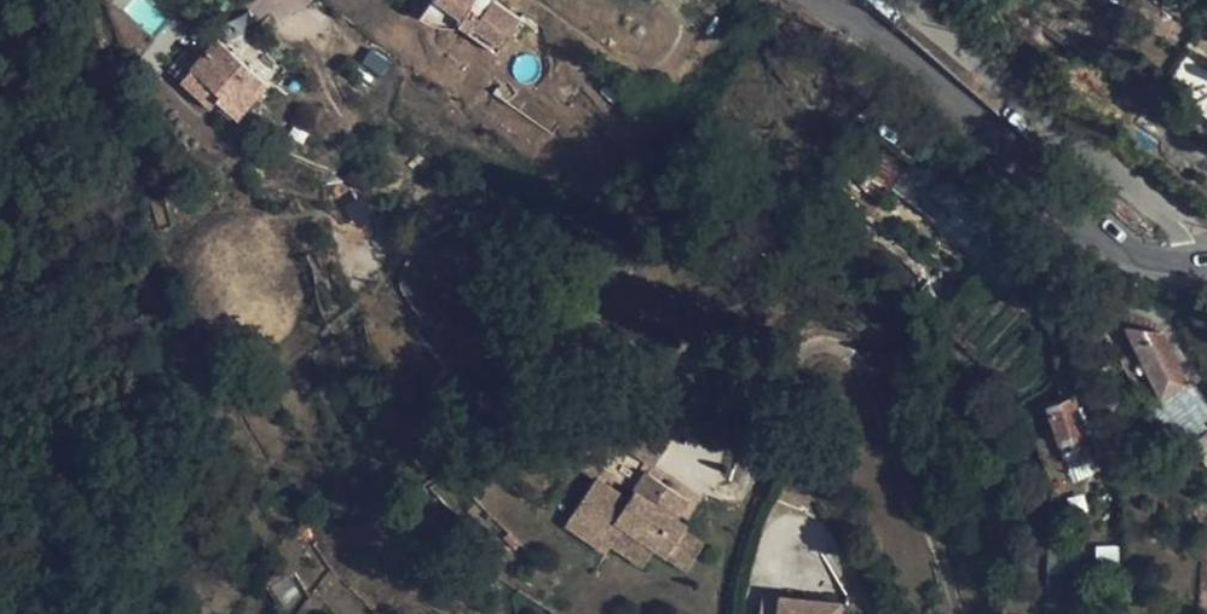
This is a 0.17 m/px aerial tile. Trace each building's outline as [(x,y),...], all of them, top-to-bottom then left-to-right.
[(508,0),(428,0),(419,13),(424,17),(433,21),(443,23),(453,23),(462,21),(463,19),(467,13),(479,21),(475,27),(502,47),(526,13),(508,0)] [(1162,4),(1189,20),(1194,11),(1180,0),(1167,0),(1162,4)] [(479,21),(467,13),(463,19),(475,27),(479,21)] [(265,85),(216,40),(191,68),(220,94),(217,98),(236,117),(265,85)] [(287,66),(268,47),(259,58),(279,76),(287,66)] [(220,94),(191,68),(181,79),(209,107),(217,98),(220,94)] [(917,129),(908,121),(901,132),(909,138),(917,129)] [(991,216),(948,184),(936,198),(980,230),(991,216)] [(1188,447),(1206,432),(1206,404),(1191,384),(1186,387),(1161,334),(1125,330),(1156,395),(1154,402),(1188,447)] [(1082,435),(1070,399),(1045,408),(1056,444),(1059,443),(1082,435)] [(667,443),(633,421),(622,437),(614,433),(612,437),(652,465),(667,443)] [(1188,447),(1197,455),(1203,459),(1206,458),(1206,432),(1188,447)] [(1086,452),(1082,435),(1059,443),(1064,459),(1086,452)] [(684,499),(646,473),(628,501),(594,478),(593,480),(563,524),(605,552),(609,545),(623,527),(652,547),(684,568),(700,544),(681,531),(684,526),(671,517),(684,499)] [(652,547),(623,527),(609,545),(639,565),(652,547)] [(769,589),(765,613),(846,613),(848,602),(769,589)]
